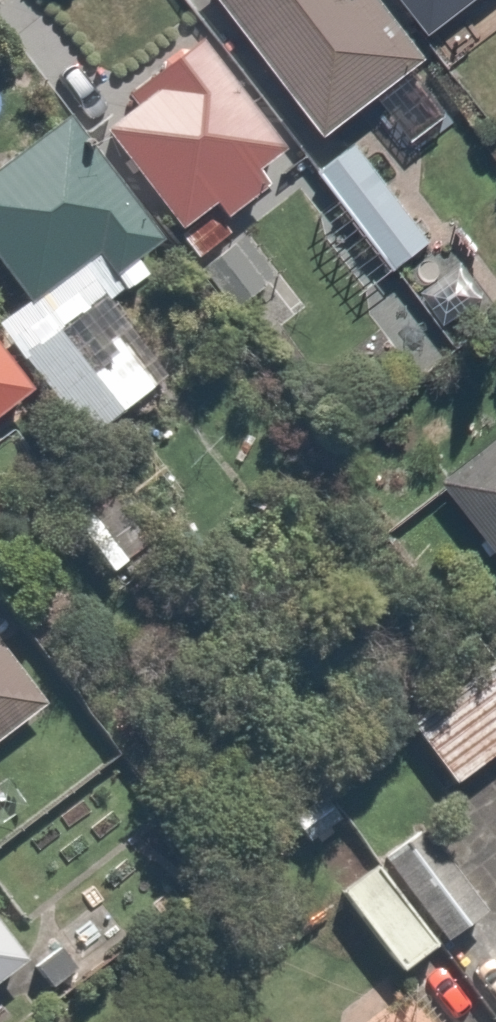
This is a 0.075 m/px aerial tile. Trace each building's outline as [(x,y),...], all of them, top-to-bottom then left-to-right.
[(390,0),(214,0),(218,4),(308,124),(420,39),(390,0)] [(420,39),(472,0),(390,0),(420,39)] [(279,146),(189,26),(73,113),(164,233),(279,146)] [(166,236),(164,233),(73,113),(59,93),(0,138),(0,258),(27,293),(0,314),(0,338),(30,377),(73,434),(166,363),(105,283),(166,236)] [(352,134),(309,167),(389,272),(432,240),(352,134)] [(0,338),(0,400),(30,377),(0,338)] [(428,474),(495,569),(495,425),(428,474)] [(0,647),(0,724),(37,697),(0,647)] [(489,671),(404,731),(442,784),(495,746),(495,681),(489,671)] [(372,854),(439,938),(480,905),(413,821),(372,854)] [(439,938),(372,854),(329,889),(396,972),(439,938)] [(0,917),(0,981),(31,958),(0,917)] [(427,1007),(409,1021),(439,1021),(427,1007)] [(343,1021),(371,1021),(359,1008),(343,1021)]
